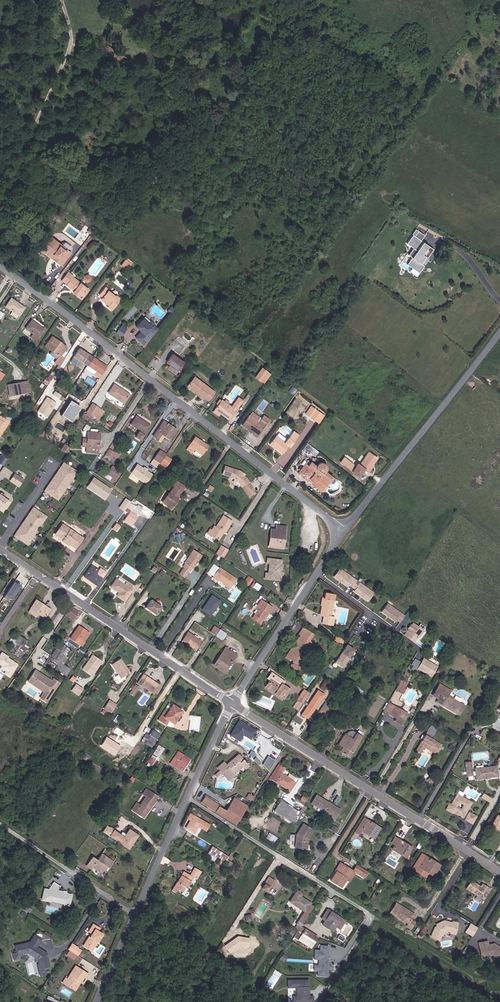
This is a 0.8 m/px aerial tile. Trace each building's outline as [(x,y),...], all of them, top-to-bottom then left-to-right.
[(422,253),(428,244),(409,231),(403,240),(409,244),(413,247),(408,254),(403,261),(408,264),(412,267),(417,260),(420,262),(425,255),(422,253)] [(59,248),(60,246),(48,236),(46,239),(59,248)] [(57,265),(68,252),(60,246),(59,248),(46,239),(40,247),(52,256),(50,260),(57,265)] [(408,254),(413,247),(409,244),(404,251),(408,254)] [(425,255),(431,247),(428,244),(422,253),(425,255)] [(37,250),(50,260),(52,256),(40,247),(37,250)] [(128,269),(132,260),(125,257),(122,266),(128,269)] [(420,262),(417,260),(412,267),(408,264),(406,268),(414,274),(422,263),(420,262)] [(75,298),(83,288),(70,278),(70,277),(65,272),(58,281),(63,285),(63,286),(67,290),(68,288),(72,291),(70,294),(75,298)] [(105,306),(109,309),(117,297),(113,294),(112,296),(104,290),(105,289),(102,286),(95,294),(99,297),(97,299),(101,302),(102,300),(106,304),(105,306)] [(17,314),(23,305),(10,296),(4,304),(10,309),(8,312),(14,316),(16,313),(17,314)] [(134,337),(140,341),(152,324),(148,321),(147,323),(142,319),(136,315),(130,323),(136,327),(139,330),(134,337)] [(25,341),(31,345),(43,329),(31,319),(25,327),(30,330),(32,332),(25,341)] [(113,331),(119,335),(124,329),(118,324),(113,331)] [(131,334),(134,337),(139,330),(136,327),(131,334)] [(23,340),(25,341),(32,332),(30,330),(23,340)] [(44,343),(56,354),(61,347),(54,341),(55,340),(50,335),(44,343)] [(72,356),(85,364),(90,356),(78,347),(72,356)] [(174,368),(179,360),(168,352),(162,360),(174,368)] [(52,360),(57,364),(61,358),(56,354),(52,360)] [(97,377),(105,366),(90,356),(85,364),(94,371),(92,373),(92,374),(97,377)] [(92,373),(94,371),(85,364),(77,376),(80,377),(86,369),(92,373)] [(265,368),(260,364),(253,373),(258,377),(265,368)] [(204,397),(210,389),(190,374),(183,383),(199,395),(201,394),(204,397)] [(14,382),(8,383),(11,395),(23,393),(22,390),(25,389),(24,380),(20,381),(21,382),(14,383),(14,382)] [(122,400),(128,392),(113,382),(107,390),(122,400)] [(281,401),(286,394),(278,387),(272,395),(281,401)] [(228,403),(219,396),(212,405),(218,409),(226,415),(240,396),(236,393),(228,403)] [(48,417),(57,402),(47,396),(38,411),(48,417)] [(300,415),(306,404),(296,398),(287,414),(292,417),(295,412),(300,415)] [(98,413),(94,410),(97,406),(97,405),(90,401),(85,409),(96,416),(98,413)] [(316,420),(322,412),(312,404),(306,412),(316,420)] [(9,415),(2,410),(0,414),(0,416),(6,420),(9,415)] [(133,433),(139,436),(148,422),(134,412),(129,420),(138,426),(133,433)] [(250,433),(255,436),(268,418),(261,413),(256,420),(247,413),(240,422),(252,431),(250,433)] [(176,427),(172,424),(171,426),(165,422),(166,420),(162,418),(152,434),(156,437),(160,431),(169,437),(176,427)] [(98,440),(96,440),(96,434),(99,434),(99,430),(87,429),(86,436),(86,443),(86,444),(87,444),(98,445),(98,440)] [(295,430),(286,442),(291,446),(300,434),(295,430)] [(282,453),(289,445),(274,433),(268,440),(277,447),(276,448),(282,453)] [(192,448),(200,453),(207,443),(193,434),(184,447),(189,451),(192,448)] [(276,448),(277,447),(268,440),(267,442),(275,449),(276,448)] [(318,449),(306,440),(303,445),(314,454),(318,449)] [(59,447),(64,450),(68,445),(63,442),(59,447)] [(103,454),(108,458),(113,450),(108,447),(103,454)] [(163,454),(164,452),(158,447),(152,455),(159,460),(163,454)] [(367,468),(371,461),(373,461),(377,455),(368,449),(359,463),(356,461),(354,464),(342,455),(338,460),(350,469),(352,466),(360,471),(364,466),(367,468)] [(157,462),(163,466),(168,458),(163,454),(159,460),(157,462)] [(331,476),(324,470),(325,469),(325,468),(326,466),(326,464),(325,463),(324,461),(323,460),(322,459),(319,459),(317,459),(315,460),(313,462),(311,460),(308,464),(302,471),(310,477),(309,478),(316,481),(315,482),(322,488),(331,476)] [(236,468),(235,467),(236,465),(233,463),(223,461),(222,468),(228,470),(233,474),(239,481),(244,477),(239,470),(236,468)] [(309,478),(310,477),(302,471),(308,464),(305,462),(297,472),(307,480),(309,478)] [(46,491),(59,499),(77,471),(64,463),(46,491)] [(131,473),(147,484),(154,474),(138,463),(131,473)] [(104,472),(112,477),(116,471),(108,465),(104,472)] [(360,471),(352,466),(350,469),(358,475),(360,471)] [(8,477),(18,484),(23,476),(13,470),(8,477)] [(88,489),(100,496),(106,487),(93,479),(88,489)] [(174,493),(175,494),(178,488),(177,488),(180,483),(173,479),(170,482),(171,484),(166,491),(165,490),(160,497),(169,504),(174,496),(172,495),(174,493)] [(232,481),(228,487),(234,491),(238,485),(232,481)] [(9,499),(0,493),(0,504),(4,507),(9,499)] [(128,509),(137,515),(142,508),(133,502),(128,509)] [(17,536),(29,544),(47,515),(35,508),(17,536)] [(218,524),(220,525),(227,516),(219,510),(212,521),(209,520),(207,522),(207,525),(205,529),(211,533),(214,534),(217,528),(216,527),(216,525),(217,524),(218,524)] [(126,521),(131,525),(136,517),(131,514),(126,521)] [(273,545),(283,546),(286,523),(276,522),(276,527),(275,527),(273,545)] [(76,549),(83,539),(62,525),(55,535),(64,541),(63,543),(70,547),(71,546),(76,549)] [(189,560),(191,561),(198,551),(189,544),(182,555),(183,556),(180,560),(187,564),(189,560)] [(221,544),(216,554),(225,558),(229,548),(221,544)] [(282,558),(268,556),(267,561),(270,561),(269,571),(266,571),(266,577),(281,578),(282,572),(280,571),(281,568),(282,568),(283,562),(281,562),(282,558)] [(338,565),(332,573),(338,577),(339,577),(340,578),(340,579),(346,583),(348,581),(351,584),(355,577),(338,565)] [(229,585),(234,578),(217,566),(210,575),(217,580),(218,578),(229,585)] [(85,577),(89,580),(96,569),(93,567),(85,577)] [(89,580),(96,585),(102,577),(96,573),(98,570),(96,569),(89,580)] [(355,577),(351,584),(354,586),(352,588),(359,593),(359,592),(361,593),(361,594),(366,598),(372,590),(355,577)] [(132,591),(131,590),(133,587),(125,582),(123,585),(115,581),(110,588),(117,592),(118,591),(121,593),(118,596),(126,601),(132,591)] [(322,623),(334,625),(336,616),(333,615),(336,594),(327,592),(326,599),(323,598),(320,615),(323,616),(322,623)] [(212,596),(202,610),(211,617),(221,602),(212,596)] [(268,604),(259,597),(255,602),(253,603),(252,605),(255,607),(250,615),(258,620),(268,604)] [(29,606),(43,616),(49,607),(34,598),(29,606)] [(383,598),(377,607),(382,611),(383,610),(385,612),(384,612),(391,617),(392,615),(395,617),(400,611),(383,598)] [(158,616),(163,608),(152,601),(147,609),(158,616)] [(73,620),(79,613),(72,608),(66,615),(73,620)] [(422,627),(412,620),(410,622),(410,623),(409,625),(408,625),(403,631),(413,638),(418,632),(419,632),(420,630),(420,629),(422,627)] [(208,629),(212,632),(217,626),(212,623),(208,629)] [(72,634),(79,639),(85,630),(78,625),(72,634)] [(288,650),(287,656),(306,628),(301,625),(299,628),(300,629),(302,630),(288,650)] [(301,652),(310,640),(307,638),(309,635),(306,633),(308,629),(306,628),(287,656),(291,659),(295,662),(301,652)] [(287,656),(288,650),(302,630),(300,629),(283,654),(287,657),(287,656)] [(338,644),(342,637),(335,632),(332,636),(335,638),(333,640),(338,644)] [(67,652),(62,648),(70,636),(65,633),(50,654),(59,660),(62,656),(64,657),(67,652)] [(14,634),(7,650),(22,657),(26,647),(25,646),(27,640),(14,634)] [(198,649),(202,642),(189,634),(183,641),(190,646),(191,644),(198,649)] [(338,649),(333,657),(340,662),(352,644),(345,639),(340,647),(341,648),(339,650),(338,649)] [(231,662),(233,663),(238,655),(231,650),(228,654),(224,652),(215,665),(226,672),(229,668),(228,667),(231,662)] [(6,670),(4,674),(10,677),(19,662),(2,652),(0,654),(0,666),(6,670)] [(81,666),(89,671),(99,657),(91,652),(81,666)] [(288,663),(296,667),(305,654),(301,652),(295,662),(291,659),(288,663)] [(415,661),(414,663),(430,673),(436,664),(434,663),(434,662),(431,661),(430,661),(428,660),(428,659),(423,655),(419,662),(418,663),(415,661)] [(51,671),(60,677),(70,662),(64,657),(62,656),(59,660),(51,671)] [(122,673),(128,669),(120,657),(111,662),(117,672),(119,675),(122,673)] [(53,687),(57,680),(52,676),(50,679),(41,673),(40,674),(32,669),(26,679),(35,685),(36,683),(43,688),(42,690),(37,696),(44,700),(48,694),(46,693),(51,686),(53,687)] [(138,679),(148,685),(153,677),(143,670),(138,679)] [(148,685),(154,689),(159,681),(153,677),(148,685)] [(404,677),(399,685),(402,687),(404,688),(409,680),(404,677)] [(269,683),(285,694),(290,686),(282,681),(281,683),(272,678),(269,683)] [(439,678),(435,685),(440,688),(438,693),(436,696),(443,699),(442,700),(449,705),(451,703),(454,705),(454,706),(459,709),(465,700),(447,689),(450,684),(439,678)] [(138,681),(135,679),(129,688),(132,690),(138,681)] [(72,690),(76,693),(81,686),(77,683),(72,690)] [(298,696),(301,698),(308,687),(304,685),(297,696),(298,696)] [(402,687),(397,694),(401,697),(406,689),(404,688),(402,687)] [(318,689),(301,715),(310,720),(326,694),(318,689)] [(292,705),(295,707),(301,698),(298,696),(292,705)] [(115,702),(108,697),(102,705),(109,710),(115,702)] [(387,697),(382,705),(385,707),(390,699),(387,697)] [(390,699),(385,707),(391,711),(396,703),(390,699)] [(164,706),(157,718),(164,723),(168,717),(172,720),(173,721),(180,709),(171,703),(168,709),(164,706)] [(396,703),(391,711),(398,715),(396,718),(403,723),(410,711),(409,711),(403,707),(396,703)] [(244,735),(252,739),(258,729),(239,719),(230,735),(241,741),(244,735)] [(151,727),(148,732),(155,737),(158,731),(151,727)] [(432,731),(426,727),(415,745),(419,748),(423,742),(423,741),(435,747),(435,746),(437,747),(438,745),(437,744),(439,740),(429,734),(432,731)] [(342,747),(349,751),(360,732),(354,728),(351,733),(344,729),(338,738),(340,740),(345,743),(342,747)] [(148,732),(145,730),(142,734),(144,735),(141,740),(149,745),(155,737),(148,732)] [(423,741),(423,742),(434,749),(435,747),(423,741)] [(155,755),(161,745),(157,742),(151,752),(155,755)] [(273,749),(281,753),(283,748),(275,745),(273,749)] [(219,765),(214,770),(217,773),(222,768),(228,776),(235,770),(234,768),(243,760),(245,763),(249,760),(244,754),(241,755),(240,753),(242,752),(239,749),(226,760),(224,757),(217,762),(219,765)] [(180,764),(183,766),(189,758),(178,751),(170,762),(178,767),(180,764)] [(148,764),(155,755),(151,752),(144,762),(148,764)] [(271,770),(277,760),(269,755),(263,765),(271,770)] [(487,772),(496,771),(496,761),(481,761),(474,762),(474,772),(482,772),(483,773),(487,773),(487,772)] [(286,782),(292,773),(281,767),(280,769),(276,766),(272,773),(286,782)] [(152,801),(151,800),(154,795),(143,788),(139,793),(144,796),(139,803),(135,801),(130,808),(142,816),(152,801)] [(457,796),(459,797),(462,793),(456,789),(448,801),(449,803),(454,806),(455,805),(457,802),(454,801),(457,796)] [(312,790),(307,797),(313,801),(312,802),(330,814),(336,805),(322,796),(321,796),(312,790)] [(211,798),(200,791),(196,797),(208,804),(211,798)] [(300,800),(302,795),(296,791),(293,796),(300,800)] [(484,792),(481,797),(490,802),(493,797),(484,792)] [(274,805),(280,808),(287,797),(281,793),(274,805)] [(458,809),(461,811),(470,797),(462,793),(459,797),(462,799),(459,804),(457,802),(455,805),(457,806),(458,809)] [(296,802),(303,806),(307,798),(303,796),(300,801),(297,800),(296,802)] [(213,802),(211,806),(231,819),(240,805),(228,797),(221,807),(213,802)] [(280,808),(286,812),(292,801),(287,797),(280,808)] [(468,819),(473,812),(466,807),(461,814),(468,819)] [(493,810),(489,819),(495,823),(496,822),(499,824),(499,814),(493,810)] [(371,832),(378,821),(375,819),(374,820),(369,817),(370,816),(362,811),(353,826),(360,830),(363,827),(371,832)] [(195,826),(198,828),(202,823),(191,816),(188,821),(184,827),(191,833),(195,826)] [(292,830),(291,842),(303,843),(304,833),(310,825),(300,819),(292,830)] [(130,841),(131,842),(136,834),(128,828),(122,836),(111,829),(107,835),(126,847),(130,841)] [(390,844),(403,852),(410,841),(393,830),(389,836),(394,839),(390,844)] [(275,842),(278,836),(269,832),(266,838),(275,842)] [(207,848),(216,853),(219,848),(211,842),(207,848)] [(216,853),(224,858),(227,853),(219,848),(216,853)] [(417,861),(431,870),(438,858),(424,850),(422,853),(418,850),(410,862),(414,865),(417,861)] [(106,865),(107,866),(112,860),(101,852),(96,858),(90,855),(84,864),(90,868),(92,866),(101,872),(106,865)] [(334,867),(336,868),(341,860),(338,858),(332,866),(334,867)] [(365,872),(369,866),(358,859),(355,865),(365,872)] [(329,875),(341,883),(351,866),(341,860),(336,868),(334,867),(329,875)] [(185,885),(191,874),(194,875),(196,870),(191,867),(188,872),(181,868),(171,888),(174,890),(177,886),(181,889),(180,890),(183,892),(186,885),(185,885)] [(267,880),(269,880),(273,873),(267,870),(262,877),(264,878),(261,883),(264,885),(267,880)] [(471,872),(465,880),(483,892),(490,881),(482,875),(480,878),(471,872)] [(41,887),(39,897),(48,899),(48,898),(61,901),(61,902),(67,903),(69,893),(61,891),(61,890),(55,888),(58,884),(52,879),(46,888),(41,887)] [(299,918),(313,897),(299,888),(299,883),(295,881),(288,893),(303,903),(295,916),(299,918)] [(415,916),(410,913),(412,911),(404,906),(405,904),(396,897),(390,906),(407,917),(406,920),(411,923),(415,916)] [(343,913),(329,904),(328,905),(325,903),(320,911),(323,913),(320,918),(330,925),(334,927),(343,913)] [(436,935),(441,936),(443,930),(447,925),(450,926),(450,923),(455,924),(457,917),(452,916),(451,917),(446,916),(445,918),(443,918),(441,920),(441,923),(439,922),(436,935)] [(476,922),(470,918),(467,923),(472,927),(476,922)] [(289,934),(306,945),(315,930),(298,919),(289,934)] [(96,939),(98,940),(103,932),(96,928),(91,924),(87,930),(91,932),(89,935),(88,935),(83,941),(87,943),(85,946),(90,949),(96,939)] [(306,945),(310,947),(319,933),(315,930),(306,945)] [(34,933),(30,939),(15,944),(17,950),(13,951),(15,958),(20,956),(19,952),(30,949),(39,956),(44,948),(37,944),(40,938),(40,935),(36,933),(34,933)] [(474,938),(477,948),(480,947),(481,951),(488,949),(497,954),(499,949),(499,944),(490,938),(487,940),(484,940),(483,936),(474,938)] [(67,947),(72,950),(76,945),(70,941),(67,947)] [(327,946),(320,946),(320,950),(314,950),(314,959),(318,959),(317,965),(313,965),(313,971),(317,971),(317,976),(327,977),(328,960),(327,959),(327,946)] [(44,948),(39,956),(39,957),(40,962),(45,961),(46,965),(51,964),(48,954),(47,954),(46,949),(44,948)] [(66,977),(63,981),(71,987),(77,978),(79,979),(82,974),(84,975),(86,972),(75,966),(76,965),(74,963),(65,977),(66,977)] [(286,980),(286,988),(296,988),(296,996),(292,996),(292,1001),(313,1001),(313,995),(309,995),(308,979),(286,980)]
